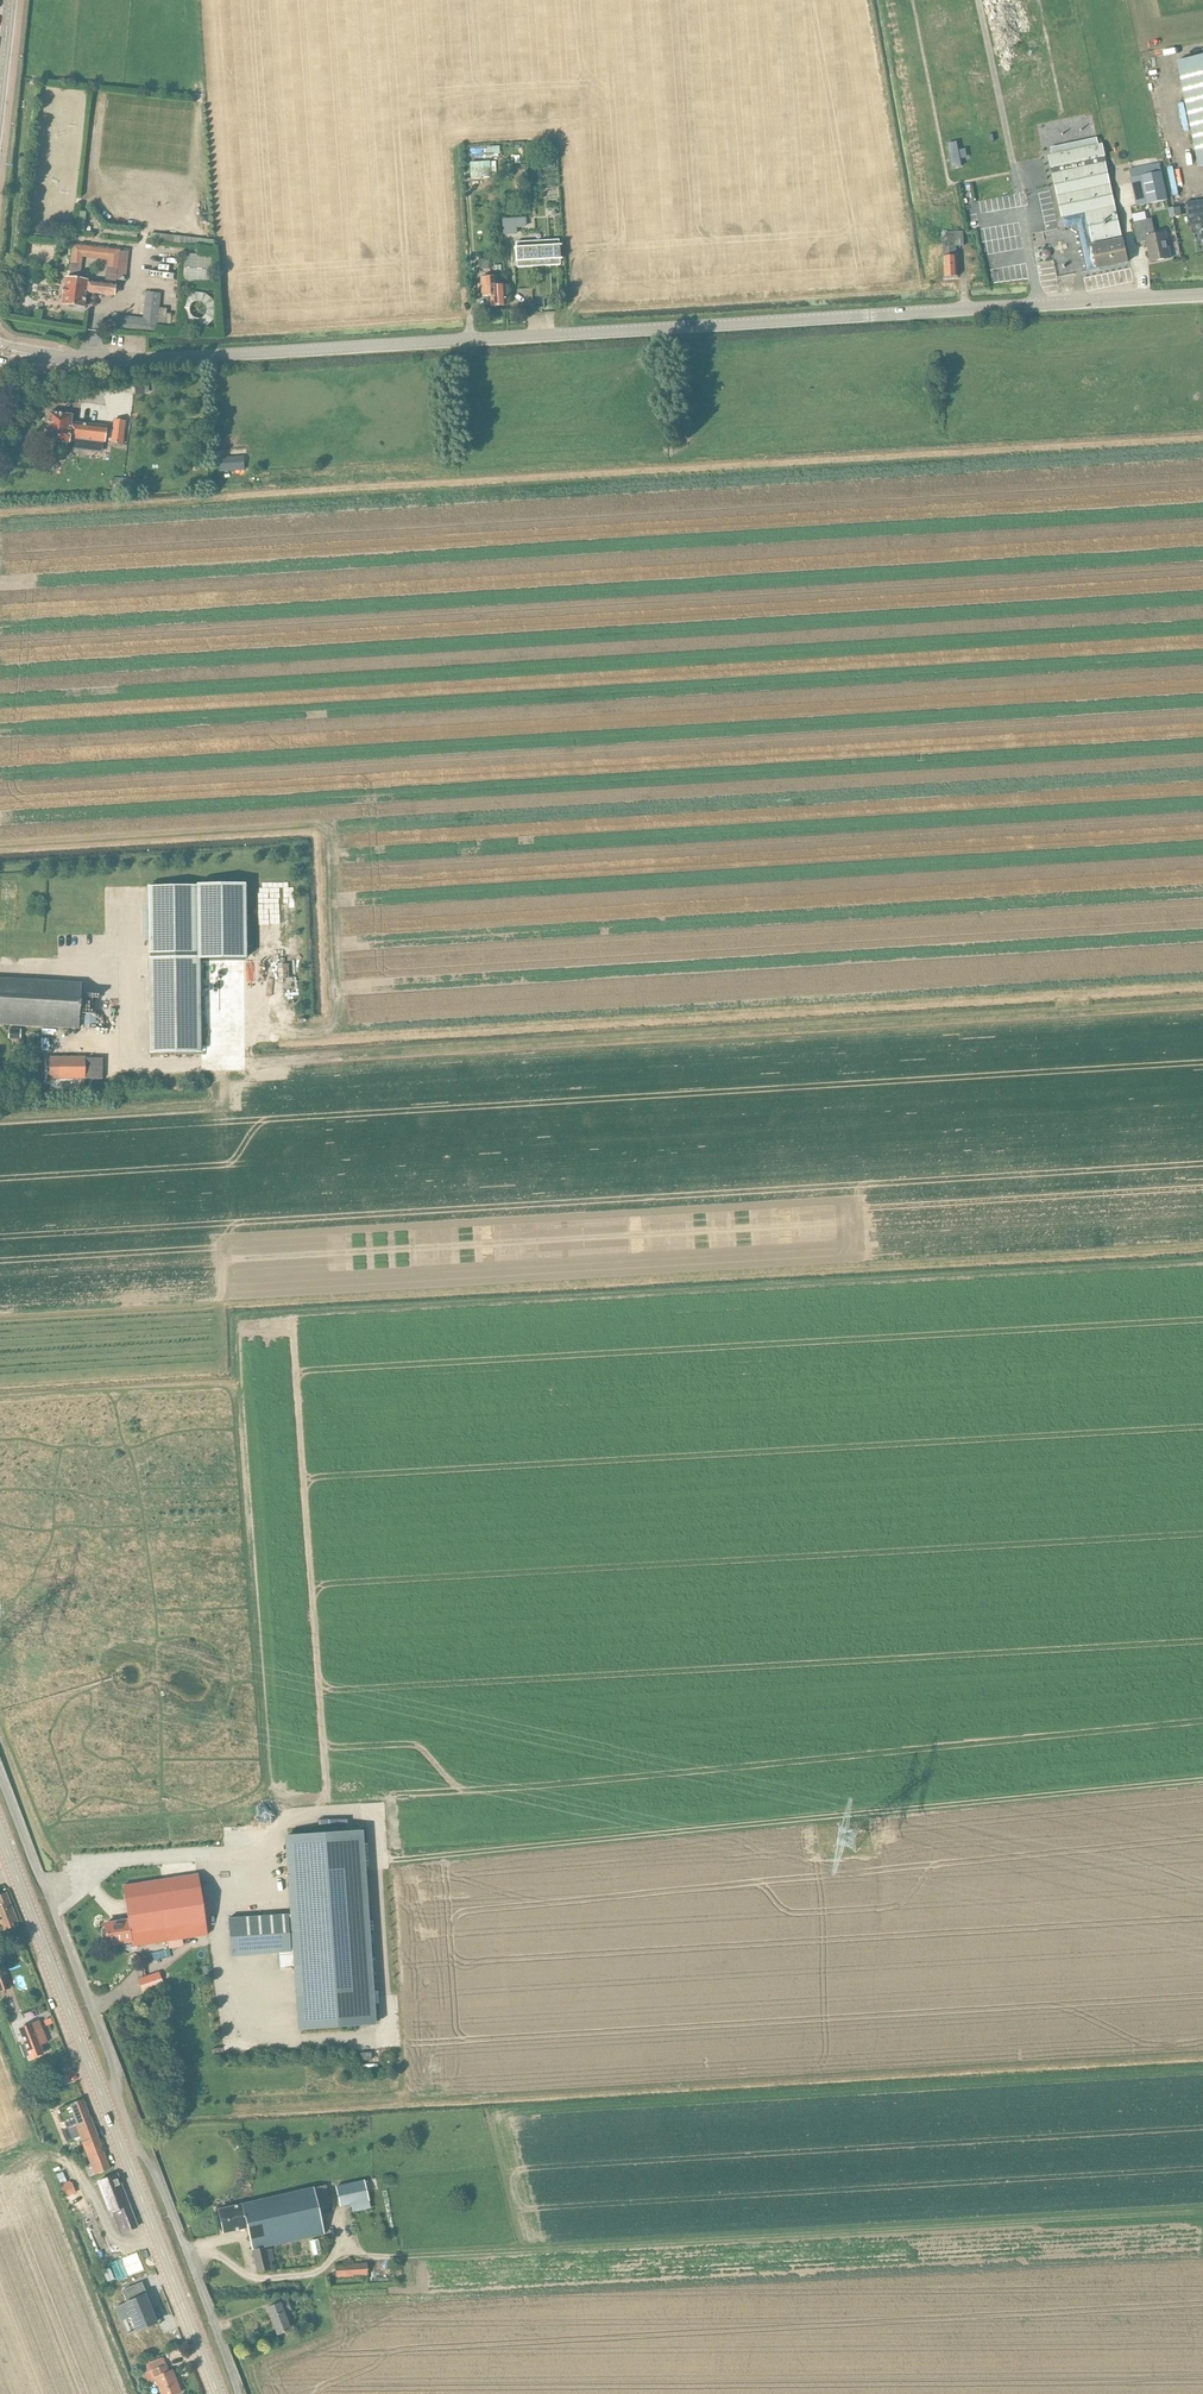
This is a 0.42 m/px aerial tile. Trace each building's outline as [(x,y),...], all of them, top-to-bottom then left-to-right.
[(1177,62),(1199,168),(1202,167),(1202,57),(1177,62)] [(956,141),(947,143),(952,168),(961,166),(956,141)] [(1102,144),(1049,155),(1049,156),(1050,163),(1052,173),(1062,218),(1065,228),(1073,227),(1071,230),(1077,234),(1079,231),(1088,271),(1097,269),(1128,263),(1102,144)] [(543,152),(544,162),(554,161),(554,151),(543,152)] [(495,162),(469,163),(470,178),(496,177),(495,162)] [(1140,167),(1129,169),(1137,206),(1147,204),(1166,200),(1159,163),(1140,167)] [(961,185),(936,190),(937,197),(963,192),(961,185)] [(1168,208),(1169,217),(1181,215),(1179,206),(1168,208)] [(1186,211),(1188,224),(1201,223),(1202,232),(1202,243),(1202,245),(1202,209),(1186,211)] [(78,211),(76,232),(84,233),(85,212),(78,211)] [(521,228),(526,227),(525,218),(501,219),(502,236),(516,235),(516,228),(521,228)] [(1153,237),(1149,220),(1133,224),(1137,242),(1147,240),(1152,263),(1169,259),(1164,234),(1153,237)] [(40,240),(41,230),(41,228),(27,226),(27,229),(26,238),(40,240)] [(516,249),(514,249),(515,263),(517,263),(559,260),(562,260),(561,246),(559,246),(559,240),(535,241),(515,243),(516,249)] [(65,277),(62,305),(77,307),(78,309),(82,310),(84,308),(86,293),(114,297),(115,284),(105,283),(88,281),(88,280),(77,278),(81,253),(111,257),(108,278),(116,279),(120,252),(120,251),(74,244),(70,278),(65,277)] [(951,249),(933,252),(938,278),(955,275),(951,249)] [(29,251),(28,261),(52,264),(53,254),(29,251)] [(184,254),(182,282),(210,284),(212,256),(184,254)] [(479,270),(489,270),(488,260),(478,260),(479,270)] [(483,278),(480,278),(481,298),(490,297),(491,308),(506,307),(505,285),(497,286),(497,277),(495,277),(483,278)] [(215,309),(212,300),(204,294),(194,293),(185,298),(180,307),(181,317),(187,325),(196,328),(206,326),(213,319),(215,309)] [(110,315),(108,330),(156,335),(157,328),(159,308),(144,307),(142,318),(110,315)] [(166,314),(164,329),(170,329),(172,314),(166,314)] [(71,425),(72,415),(49,412),(47,423),(46,423),(44,440),(70,444),(70,443),(78,444),(79,440),(105,443),(107,429),(71,425)] [(122,446),(125,421),(114,420),(111,444),(122,446)] [(8,440),(8,444),(11,447),(15,445),(16,441),(12,438),(8,440)] [(220,472),(243,471),(242,458),(219,460),(220,472)] [(198,959),(246,959),(245,884),(196,884),(196,885),(147,886),(148,953),(149,953),(149,957),(150,957),(151,1052),(199,1051),(198,959)] [(82,984),(0,980),(0,1023),(80,1027),(82,984)] [(20,1040),(21,1029),(7,1028),(7,1039),(20,1040)] [(85,1058),(85,1057),(49,1057),(49,1079),(102,1079),(102,1058),(85,1058)] [(288,1915),(229,1919),(231,1955),(278,1953),(279,1965),(290,1964),(295,2029),(368,2026),(355,1832),(284,1836),(288,1915)] [(131,1946),(207,1934),(198,1874),(122,1886),(128,1919),(104,1923),(105,1934),(103,1935),(104,1942),(107,1942),(107,1945),(131,1941),(131,1946)] [(14,1927),(12,1924),(17,1922),(6,1892),(0,1895),(0,1915),(2,1919),(0,1919),(0,1932),(14,1927)] [(0,1960),(0,1984),(8,1981),(1,1960),(0,1960)] [(142,1993),(163,1986),(159,1973),(138,1980),(142,1993)] [(40,2045),(47,2042),(39,2022),(20,2029),(22,2035),(21,2036),(30,2059),(44,2054),(40,2045)] [(371,2054),(361,2054),(361,2062),(371,2061),(371,2054)] [(41,2088),(44,2096),(54,2092),(51,2084),(41,2088)] [(110,2168),(92,2123),(83,2099),(59,2109),(61,2113),(59,2115),(61,2121),(64,2121),(67,2128),(69,2127),(73,2139),(79,2136),(90,2164),(85,2166),(89,2176),(110,2168)] [(137,2227),(124,2191),(117,2174),(98,2181),(105,2199),(108,2198),(121,2233),(137,2227)] [(344,2185),(335,2187),(336,2191),(339,2206),(350,2203),(368,2199),(369,2199),(367,2192),(373,2191),(376,2191),(373,2179),(365,2180),(344,2185)] [(61,2187),(65,2197),(76,2193),(72,2182),(61,2187)] [(331,2206),(326,2186),(313,2189),(313,2187),(255,2201),(218,2209),(223,2232),(247,2227),(257,2272),(270,2269),(269,2265),(275,2263),(271,2249),(266,2250),(265,2246),(323,2233),(318,2209),(331,2206)] [(140,2250),(112,2260),(119,2278),(147,2267),(140,2250)] [(353,2263),(353,2260),(344,2261),(344,2263),(335,2264),(336,2277),(367,2275),(366,2262),(353,2263)] [(109,2267),(102,2270),(107,2282),(114,2279),(109,2267)] [(125,2304),(115,2308),(121,2321),(130,2317),(136,2331),(157,2322),(145,2294),(140,2283),(122,2291),(126,2302),(124,2303),(125,2304)] [(290,2310),(287,2302),(280,2305),(280,2304),(268,2308),(277,2335),(289,2330),(283,2313),(290,2310)] [(143,2374),(147,2383),(153,2381),(155,2380),(161,2393),(177,2393),(180,2393),(171,2371),(168,2372),(165,2365),(163,2358),(145,2364),(148,2372),(143,2374)]
